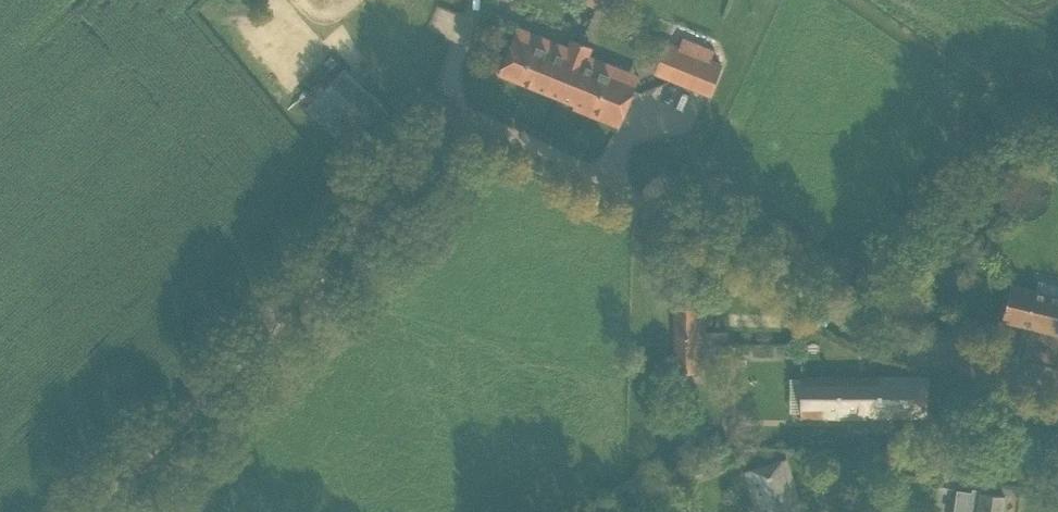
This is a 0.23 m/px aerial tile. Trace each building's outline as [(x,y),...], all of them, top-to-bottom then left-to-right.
[(558,99),(581,44),(571,40),(567,48),(516,28),(497,75),(558,99)] [(619,124),(638,77),(587,56),(591,48),(581,44),(558,99),(619,124)] [(665,78),(709,97),(722,67),(678,48),(665,78)] [(304,103),(346,142),(379,106),(337,67),(304,103)] [(1057,335),(1057,296),(1010,284),(1001,321),(1057,335)] [(696,367),(697,332),(697,291),(674,291),(673,373),(696,373),(696,367)] [(696,367),(704,367),(704,345),(727,345),(727,332),(697,332),(696,367)] [(927,417),(927,378),(800,378),(800,418),(927,417)] [(746,470),(758,511),(800,511),(785,459),(746,470)] [(1004,497),(961,491),(956,490),(953,511),(1002,511),(1004,497)]
